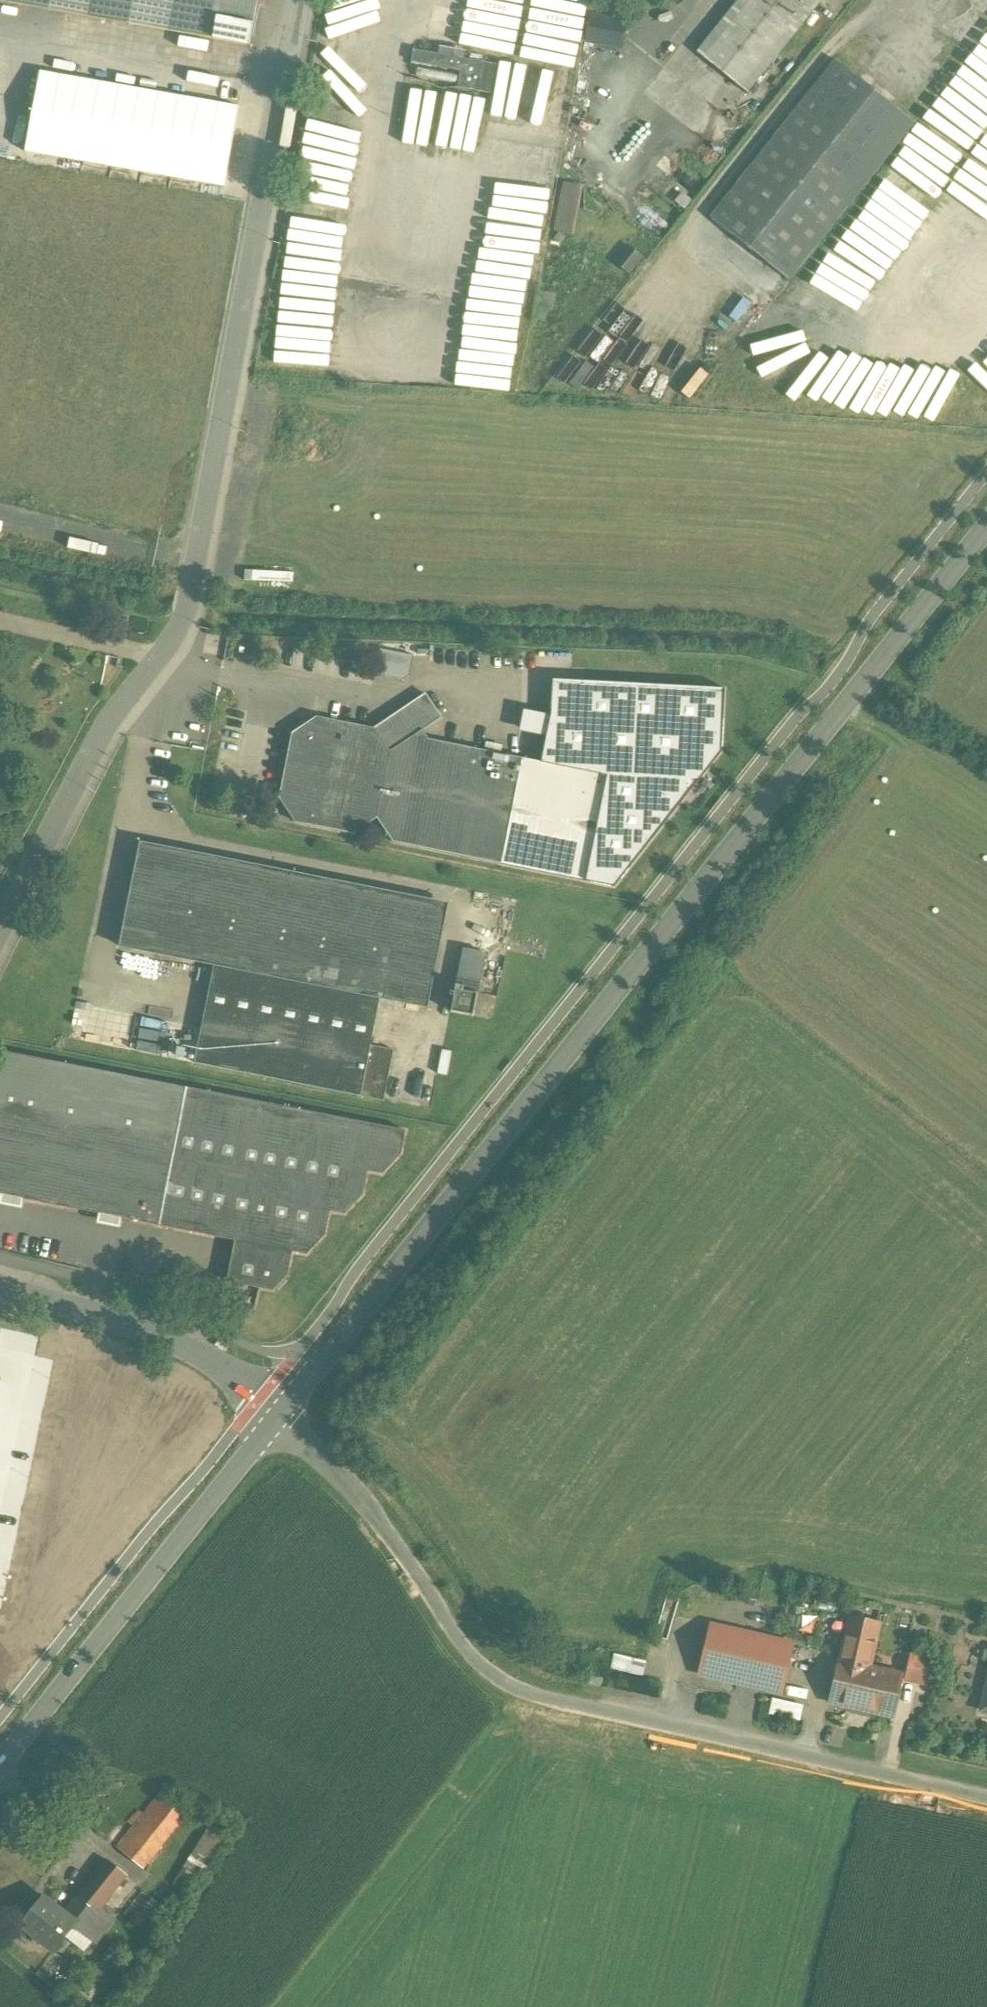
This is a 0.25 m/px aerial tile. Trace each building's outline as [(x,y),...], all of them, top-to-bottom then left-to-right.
[(251,45),(259,0),(0,0),(251,45)] [(698,52),(748,92),(822,0),(739,0),(698,52)] [(589,41),(626,49),(632,21),(595,14),(589,41)] [(496,64),(414,49),(409,78),(491,93),(496,64)] [(836,59),(711,217),(790,280),(915,122),(836,59)] [(224,184),(239,104),(39,69),(25,149),(224,184)] [(577,234),(585,185),(566,182),(559,231),(577,234)] [(938,421),(937,388),(912,389),(913,421),(938,421)] [(414,655),(380,648),(375,674),(403,680),(410,675),(414,655)] [(375,728),(318,716),(293,732),(280,797),(296,822),(354,833),(378,817),(394,842),(502,864),(619,889),(727,752),(729,690),(558,681),(556,718),(546,763),(524,758),(429,739),(424,730),(443,717),(427,693),(387,719),(383,719),(376,723),(375,727),(375,728)] [(445,925),(137,863),(120,946),(215,965),(381,998),(429,1007),(445,925)] [(487,953),(464,948),(452,1011),(474,1016),(487,953)] [(381,998),(215,965),(196,1063),(384,1100),(395,1050),(372,1045),(381,998)] [(0,1051),(0,1109),(177,1144),(161,1225),(236,1240),(228,1281),(274,1290),(288,1275),(293,1251),(308,1254),(326,1235),(330,1211),(346,1214),(364,1194),(368,1171),(383,1174),(402,1154),(406,1131),(0,1051)] [(442,1055),(431,1052),(427,1074),(438,1076),(442,1055)] [(161,1225),(177,1144),(0,1109),(0,1194),(161,1225)] [(850,1616),(830,1702),(893,1716),(903,1673),(871,1666),(881,1623),(850,1616)] [(792,1643),(712,1625),(712,1626),(702,1672),(701,1673),(703,1674),(703,1673),(778,1690),(781,1691),(781,1690),(792,1645),(792,1643)] [(912,1653),(912,1683),(936,1683),(936,1653),(912,1653)] [(646,1661),(616,1654),(615,1658),(613,1668),(643,1675),(646,1661)] [(803,1705),(774,1699),(770,1712),(800,1719),(803,1705)] [(161,1794),(118,1847),(144,1867),(186,1815),(161,1794)] [(230,1836),(211,1824),(175,1884),(183,1889),(198,1866),(207,1871),(230,1836)] [(108,1859),(78,1896),(79,1897),(97,1911),(100,1908),(127,1874),(108,1859)] [(66,1913),(44,1896),(21,1923),(55,1950),(75,1925),(94,1941),(112,1919),(100,1908),(97,1911),(79,1897),(66,1913)]
